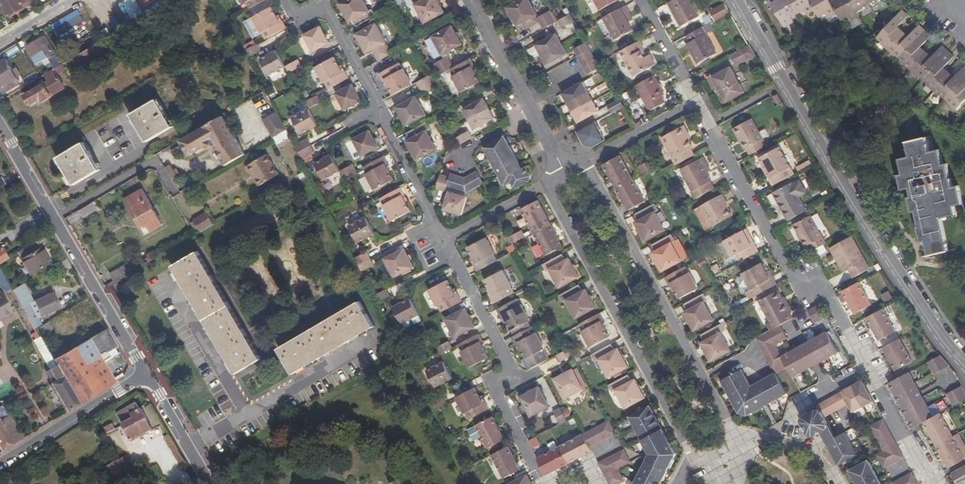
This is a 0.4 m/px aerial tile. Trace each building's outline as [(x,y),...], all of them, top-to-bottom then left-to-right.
[(21,0),(0,0),(0,1),(8,15),(24,6),(21,0)] [(357,29),(377,18),(373,11),(369,13),(362,0),(350,0),(340,6),(350,24),(353,22),(357,29)] [(430,0),(414,0),(418,7),(417,8),(426,27),(446,16),(438,0),(430,0)] [(546,30),(555,25),(549,14),(538,20),(527,0),(524,0),(507,9),(517,28),(524,24),(527,30),(541,23),(546,30)] [(617,0),(591,0),(598,12),(617,1),(617,0)] [(670,10),(673,8),(683,26),(700,16),(699,16),(690,0),(673,0),(666,4),(670,10)] [(699,16),(705,13),(698,0),(690,0),(699,16)] [(797,16),(788,0),(779,0),(770,5),(783,28),(792,23),(790,19),(797,16)] [(797,16),(803,12),(805,15),(814,10),(808,0),(788,0),(797,16)] [(836,12),(829,0),(808,0),(814,10),(819,19),(825,14),(827,17),(836,12)] [(849,0),(829,0),(836,12),(841,21),(847,17),(849,20),(858,15),(856,12),(849,0)] [(856,12),(863,8),(863,6),(868,3),(866,0),(849,0),(856,12)] [(729,12),(724,3),(711,11),(716,20),(729,12)] [(631,31),(627,23),(624,17),(629,13),(625,6),(603,18),(615,40),(631,31)] [(279,23),(275,16),(271,7),(252,16),(260,31),(261,30),(263,36),(264,38),(285,28),(281,21),(279,23)] [(673,8),(670,10),(680,27),(683,26),(673,8)] [(880,43),(887,49),(902,33),(896,28),(907,16),(901,11),(894,18),(883,30),(876,37),(881,42),(880,43)] [(633,20),(629,13),(624,17),(627,23),(633,20)] [(571,16),(559,23),(563,30),(575,23),(571,16)] [(708,24),(699,29),(703,35),(711,31),(708,24)] [(379,63),(391,57),(388,51),(385,45),(386,44),(377,26),(357,36),(367,55),(373,52),(379,63)] [(899,58),(923,31),(918,26),(907,37),(902,33),(887,49),(893,55),(894,53),(899,58)] [(329,44),(321,28),(305,37),(313,53),(329,44)] [(699,29),(686,36),(690,42),(685,45),(690,54),(689,54),(695,65),(714,55),(703,35),(699,29)] [(454,30),(434,41),(444,58),(464,48),(454,30)] [(903,64),(910,70),(925,53),(919,48),(929,36),(923,31),(899,58),(904,62),(903,64)] [(542,56),(562,45),(557,35),(537,46),(542,56)] [(46,54),(51,51),(43,37),(27,47),(36,64),(48,57),(46,54)] [(245,48),(244,48),(248,56),(260,49),(257,42),(255,43),(249,46),(245,48)] [(644,50),(639,42),(620,52),(633,76),(655,64),(649,54),(644,57),(641,51),(644,50)] [(575,51),(578,58),(590,51),(587,44),(575,51)] [(562,45),(542,56),(547,66),(567,55),(562,45)] [(748,60),(755,56),(749,45),(741,49),(730,55),(736,66),(748,60)] [(925,53),(910,70),(916,75),(917,74),(922,78),(946,52),(940,47),(930,58),(925,53)] [(287,66),(278,50),(262,58),(271,75),(285,67),(287,66)] [(590,51),(578,58),(588,76),(603,68),(600,62),(597,63),(590,51)] [(946,52),(922,78),(927,83),(925,84),(932,90),(947,74),(942,68),(952,57),(946,52)] [(62,63),(57,54),(50,58),(55,67),(62,63)] [(0,63),(0,86),(0,87),(8,83),(11,87),(20,83),(6,59),(0,63)] [(299,60),(287,67),(290,73),(303,67),(299,60)] [(328,85),(330,90),(349,81),(345,73),(343,74),(340,69),(335,60),(317,69),(325,86),(328,85)] [(436,67),(441,77),(442,77),(451,72),(454,70),(448,60),(436,67)] [(472,69),(474,68),(471,61),(454,70),(451,72),(455,79),(454,79),(462,95),(480,85),(475,75),(472,69)] [(55,68),(54,69),(56,73),(66,68),(63,63),(62,64),(55,68)] [(387,82),(389,87),(395,97),(414,87),(413,85),(405,71),(404,72),(401,67),(400,65),(399,66),(390,71),(380,76),(384,83),(387,82)] [(964,76),(964,69),(963,67),(952,78),(947,74),(932,90),(938,95),(939,94),(945,99),(964,76)] [(54,69),(43,75),(47,81),(24,95),(30,104),(40,98),(42,102),(51,96),(49,91),(62,84),(56,73),(54,69)] [(732,80),(736,78),(735,76),(731,69),(712,79),(717,88),(719,87),(722,93),(720,94),(725,104),(744,93),(741,87),(739,84),(735,86),(732,80)] [(945,99),(949,103),(948,104),(954,110),(964,98),(964,90),(964,89),(964,88),(964,76),(945,99)] [(665,96),(654,77),(636,86),(641,96),(647,107),(650,112),(665,105),(662,98),(665,96)] [(429,79),(417,85),(423,96),(435,89),(431,82),(429,79)] [(589,91),(594,89),(591,79),(585,81),(589,91)] [(583,84),(563,95),(579,124),(600,113),(583,84)] [(353,86),(336,95),(345,112),(362,103),(353,86)] [(782,103),(776,93),(771,97),(776,106),(782,103)] [(318,97),(306,103),(307,104),(310,111),(310,112),(322,106),(318,97)] [(159,98),(134,113),(149,140),(174,126),(159,98)] [(462,109),(466,119),(486,108),(481,98),(462,109)] [(406,128),(426,118),(416,100),(396,110),(406,128)] [(621,101),(609,108),(612,114),(624,108),(621,101)] [(486,108),(466,119),(471,128),(491,117),(486,108)] [(456,109),(448,113),(444,116),(447,123),(459,116),(456,109)] [(262,119),(272,138),(274,137),(286,130),(277,111),(262,119)] [(310,112),(310,111),(293,120),(302,136),(318,128),(310,112)] [(223,115),(181,139),(190,155),(196,150),(206,144),(208,142),(208,144),(214,146),(215,146),(225,165),(244,154),(223,115)] [(747,149),(751,155),(766,147),(752,121),(734,131),(738,139),(740,138),(745,149),(747,149)] [(590,147),(604,140),(593,122),(575,131),(581,142),(583,144),(590,147)] [(429,131),(426,125),(406,135),(409,141),(407,143),(417,161),(436,150),(426,132),(429,131)] [(676,166),(695,156),(690,147),(692,146),(687,137),(686,134),(688,134),(684,126),(661,138),(676,166)] [(286,130),(274,137),(278,145),(291,138),(286,130)] [(455,138),(458,144),(471,138),(467,131),(455,138)] [(378,149),(370,134),(353,142),(362,158),(378,149)] [(904,157),(903,157),(906,173),(901,174),(904,189),(909,188),(911,196),(910,197),(920,242),(925,241),(929,255),(950,250),(942,218),(957,214),(955,205),(963,203),(958,184),(952,186),(945,161),(940,163),(935,148),(931,149),(927,135),(920,137),(907,141),(900,142),(904,157)] [(531,177),(527,170),(525,166),(521,168),(504,137),(482,149),(498,178),(495,179),(500,188),(509,183),(513,189),(514,189),(529,181),(531,177)] [(85,141),(59,156),(74,184),(100,169),(85,141)] [(296,147),(299,153),(311,146),(308,141),(296,147)] [(206,144),(196,150),(198,153),(208,146),(206,144)] [(311,146),(299,153),(302,159),(314,152),(311,146)] [(779,148),(761,158),(772,178),(770,181),(773,187),(794,175),(779,148)] [(254,171),(261,184),(279,173),(268,153),(247,165),(251,172),(254,171)] [(339,170),(330,154),(314,163),(323,179),(324,178),(336,171),(339,170)] [(385,162),(382,156),(362,166),(366,173),(364,174),(373,189),(391,179),(387,170),(383,164),(385,162)] [(615,188),(632,179),(620,157),(603,166),(615,188)] [(703,166),(706,164),(702,158),(680,171),(692,192),(691,193),(695,200),(714,189),(711,183),(711,181),(707,173),(703,166)] [(758,160),(770,181),(772,178),(761,158),(758,160)] [(639,166),(643,174),(654,167),(650,160),(648,161),(642,165),(639,166)] [(797,170),(799,173),(812,165),(811,163),(797,170)] [(164,167),(167,172),(172,169),(169,164),(164,167)] [(339,171),(343,177),(354,171),(351,164),(339,171)] [(167,172),(171,179),(179,175),(175,168),(167,172)] [(254,171),(251,172),(258,185),(261,184),(254,171)] [(448,177),(445,187),(466,192),(483,183),(476,171),(464,178),(450,174),(448,177)] [(439,175),(435,188),(444,191),(445,187),(448,177),(439,175)] [(632,179),(615,188),(628,211),(645,202),(632,179)] [(774,193),(789,221),(807,211),(800,197),(803,194),(804,190),(801,184),(797,183),(793,185),(792,183),(774,193)] [(131,209),(148,199),(141,188),(124,197),(131,209)] [(400,195),(403,194),(399,188),(380,198),(383,205),(382,206),(390,221),(409,212),(404,202),(400,195)] [(462,214),(467,197),(449,192),(444,208),(462,214)] [(726,202),(723,196),(701,207),(713,228),(732,217),(725,203),(726,202)] [(148,199),(131,209),(140,226),(157,216),(148,199)] [(97,209),(94,202),(78,212),(81,218),(97,209)] [(520,211),(532,234),(549,225),(537,202),(520,211)] [(658,212),(654,205),(634,215),(637,222),(635,223),(646,243),(665,232),(655,214),(658,212)] [(713,228),(701,207),(695,210),(707,231),(713,228)] [(192,218),(200,231),(213,224),(205,211),(192,218)] [(157,216),(140,226),(145,233),(162,223),(157,216)] [(813,252),(826,245),(810,216),(794,225),(805,247),(809,245),(813,252)] [(373,234),(364,217),(349,226),(358,242),(373,234)] [(192,231),(189,225),(165,239),(169,245),(192,231)] [(562,248),(549,225),(532,234),(544,256),(562,248)] [(741,232),(750,248),(752,246),(744,231),(741,232)] [(520,232),(508,238),(511,245),(524,238),(520,232)] [(750,248),(741,232),(724,241),(733,258),(741,253),(745,260),(756,254),(752,246),(750,248)] [(672,244),(675,242),(671,235),(653,245),(656,252),(652,254),(662,272),(682,262),(672,244)] [(467,248),(472,257),(475,264),(473,265),(476,272),(496,262),(492,255),(494,254),(484,238),(467,248)] [(840,258),(848,273),(850,272),(854,280),(870,271),(853,238),(831,249),(836,260),(840,258)] [(679,240),(675,242),(672,244),(682,262),(689,258),(679,240)] [(39,245),(19,257),(27,272),(47,260),(39,245)] [(399,276),(412,269),(415,267),(405,248),(385,258),(395,278),(399,276)] [(262,359),(201,250),(175,265),(192,294),(222,348),(237,373),(262,359)] [(365,252),(354,258),(355,260),(358,264),(369,258),(365,252)] [(564,260),(561,255),(541,266),(545,272),(548,271),(557,288),(578,277),(567,259),(564,260)] [(131,258),(126,261),(130,269),(135,265),(131,258)] [(840,258),(836,260),(845,275),(848,273),(840,258)] [(371,260),(359,267),(362,273),(374,266),(371,260)] [(130,269),(126,261),(107,272),(111,280),(130,269)] [(770,279),(766,273),(761,264),(742,274),(751,290),(746,292),(750,300),(776,285),(772,278),(770,279)] [(0,272),(6,281),(14,276),(9,267),(5,269),(3,266),(0,267),(2,270),(0,272)] [(665,278),(669,286),(671,284),(675,291),(679,299),(698,290),(688,273),(687,274),(684,268),(665,278)] [(412,269),(399,276),(400,278),(413,271),(412,269)] [(483,281),(489,292),(491,297),(489,298),(493,305),(513,295),(510,288),(511,288),(502,271),(483,281)] [(429,288),(430,290),(444,282),(443,280),(429,288)] [(455,297),(452,292),(447,281),(444,282),(430,290),(428,291),(436,308),(438,307),(440,313),(461,303),(458,295),(455,297)] [(136,290),(131,283),(123,288),(127,295),(136,290)] [(860,283),(844,292),(856,315),(872,306),(872,305),(872,304),(860,283)] [(38,321),(17,285),(10,289),(31,325),(38,321)] [(579,285),(558,297),(561,303),(565,301),(574,319),(596,308),(585,289),(582,291),(579,285)] [(265,294),(272,305),(283,297),(276,286),(265,294)] [(386,290),(374,296),(377,302),(378,303),(389,296),(386,290)] [(786,305),(784,302),(778,291),(761,301),(772,321),(768,324),(772,331),(781,326),(794,319),(790,312),(793,310),(789,304),(786,305)] [(11,311),(0,293),(0,318),(11,311)] [(32,303),(40,316),(56,307),(48,293),(32,303)] [(707,302),(703,295),(684,305),(687,311),(684,313),(695,332),(715,321),(705,304),(707,302)] [(409,300),(392,309),(400,324),(417,316),(409,300)] [(510,333),(527,323),(529,322),(521,307),(519,307),(515,300),(496,311),(499,318),(502,317),(510,333)] [(375,326),(365,309),(360,301),(280,348),(285,357),(294,373),(316,360),(356,337),(375,326)] [(820,305),(808,311),(815,323),(826,317),(820,305)] [(896,333),(884,310),(867,319),(879,342),(896,333)] [(465,311),(445,321),(454,339),(474,329),(465,311)] [(609,338),(603,328),(600,322),(603,321),(599,314),(579,325),(582,331),(580,332),(589,348),(609,338)] [(510,333),(513,338),(530,329),(527,323),(510,333)] [(725,333),(720,325),(701,336),(704,342),(702,344),(712,363),(732,353),(722,334),(725,333)] [(772,331),(768,333),(775,346),(787,339),(781,326),(772,331)] [(57,356),(51,359),(51,360),(77,404),(112,382),(97,356),(115,345),(106,330),(105,327),(67,350),(57,356)] [(517,345),(518,348),(538,338),(535,333),(533,334),(530,329),(513,338),(510,339),(514,346),(517,345)] [(768,333),(756,339),(776,375),(787,369),(782,358),(775,346),(768,333)] [(826,333),(782,358),(787,369),(793,378),(838,353),(826,333)] [(480,344),(482,343),(478,335),(458,346),(461,353),(459,353),(467,369),(487,359),(483,350),(480,344)] [(538,338),(518,348),(519,351),(525,360),(544,350),(538,338)] [(900,340),(884,349),(896,372),(912,363),(900,340)] [(53,349),(57,356),(67,350),(62,343),(53,349)] [(446,344),(434,350),(438,356),(450,350),(446,344)] [(616,351),(612,344),(589,356),(593,364),(598,361),(608,380),(628,369),(618,350),(616,351)] [(51,360),(51,359),(43,346),(38,349),(50,369),(48,369),(52,376),(48,378),(51,384),(50,384),(65,411),(76,405),(77,404),(51,360)] [(569,350),(555,357),(559,362),(572,355),(569,350)] [(941,357),(927,364),(935,376),(949,369),(941,357)] [(432,389),(450,380),(442,364),(424,373),(432,389)] [(583,389),(572,370),(553,380),(564,399),(583,389)] [(787,396),(776,375),(753,387),(743,371),(734,375),(731,370),(720,376),(740,414),(748,417),(787,396)] [(934,418),(909,374),(895,382),(888,386),(913,430),(920,426),(925,423),(934,418)] [(631,382),(628,376),(608,387),(611,394),(615,392),(624,409),(645,398),(635,380),(631,382)] [(854,413),(874,402),(863,382),(843,393),(850,405),(854,413)] [(953,408),(964,401),(964,392),(961,387),(945,395),(953,408)] [(549,408),(538,388),(520,398),(531,417),(549,408)] [(481,404),(478,399),(474,390),(452,400),(461,417),(463,416),(466,423),(488,412),(483,403),(481,404)] [(850,405),(843,393),(819,406),(818,410),(804,418),(803,423),(809,435),(815,437),(822,434),(830,450),(840,467),(859,456),(846,434),(837,438),(826,418),(850,405)] [(443,397),(430,403),(433,410),(446,403),(443,397)] [(162,424),(151,404),(139,411),(135,403),(119,411),(124,423),(122,425),(131,440),(162,424)] [(629,418),(649,454),(634,483),(660,483),(665,473),(675,453),(650,407),(629,418)] [(1,426),(12,444),(22,438),(8,416),(6,414),(3,408),(0,410),(0,424),(1,426)] [(567,421),(560,409),(554,413),(560,425),(567,421)] [(934,418),(925,423),(937,446),(953,437),(941,415),(934,418)] [(491,418),(475,426),(487,449),(503,441),(491,418)] [(891,433),(884,421),(873,427),(880,439),(891,433)] [(608,422),(582,436),(589,448),(615,434),(611,427),(608,422)] [(104,427),(107,433),(114,429),(111,423),(104,427)] [(0,427),(0,450),(1,451),(7,447),(12,444),(1,426),(0,427)] [(891,433),(880,439),(887,452),(898,446),(891,433)] [(960,433),(957,435),(953,437),(964,459),(964,442),(960,433)] [(582,434),(559,447),(568,464),(591,452),(589,448),(582,436),(582,434)] [(180,465),(184,463),(168,435),(165,436),(163,437),(180,465)] [(533,449),(541,445),(537,437),(529,441),(533,449)] [(937,446),(950,469),(964,460),(964,459),(953,437),(937,446)] [(898,446),(887,452),(879,456),(886,468),(905,458),(898,446)] [(559,447),(536,459),(545,476),(568,464),(559,447)] [(507,448),(491,456),(503,479),(519,471),(507,448)] [(598,464),(609,483),(622,483),(624,483),(617,469),(630,462),(624,450),(598,464)] [(125,456),(105,468),(111,478),(131,466),(125,456)] [(870,461),(850,472),(857,483),(883,483),(870,461)] [(142,483),(153,483),(160,480),(152,467),(137,476),(142,483)] [(953,474),(958,483),(964,483),(964,468),(953,474)] [(913,474),(894,483),(919,483),(913,474)] [(527,475),(509,483),(531,483),(527,475)]
